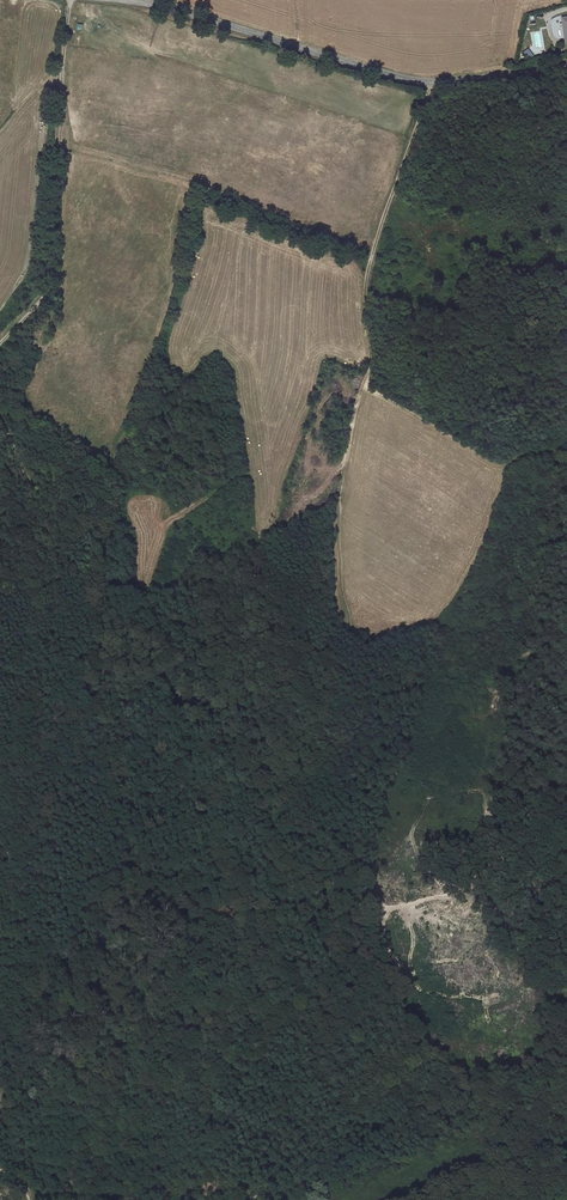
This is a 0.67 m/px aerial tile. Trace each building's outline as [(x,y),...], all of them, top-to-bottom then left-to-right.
[(528,49),(523,52),(528,59),(533,56),(528,49)] [(10,377),(5,389),(14,393),(18,381),(10,377)]
